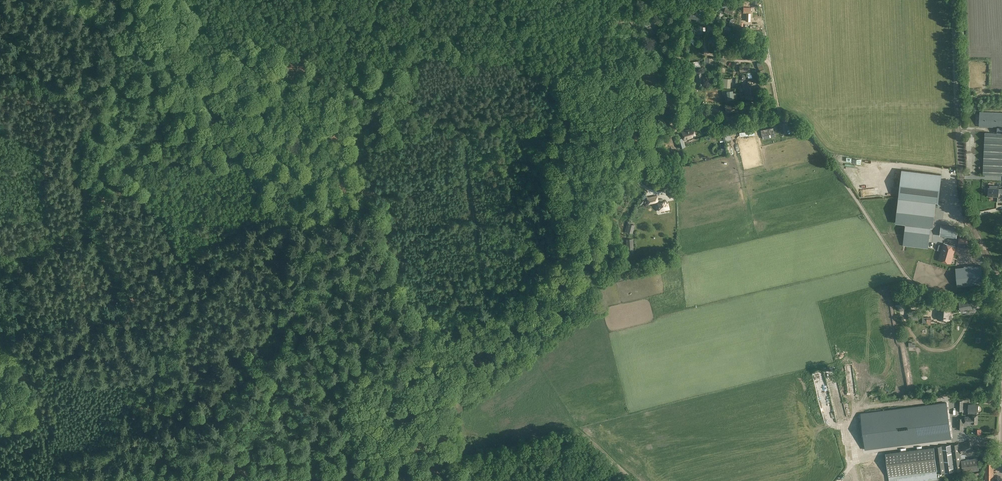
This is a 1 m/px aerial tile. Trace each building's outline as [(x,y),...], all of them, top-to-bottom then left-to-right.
[(725,6),(723,12),(731,15),(733,9),(725,6)] [(751,7),(747,7),(743,6),(743,12),(746,12),(746,21),(751,21),(751,7)] [(710,12),(706,21),(712,23),(716,14),(710,12)] [(691,13),(690,17),(697,18),(696,22),(699,22),(700,19),(701,15),(691,13)] [(650,16),(643,21),(647,27),(650,24),(651,23),(654,22),(653,20),(650,16)] [(733,27),(736,19),(731,17),(728,24),(733,27)] [(722,24),(720,29),(729,33),(731,27),(722,24)] [(647,29),(643,32),(649,40),(653,36),(652,35),(649,31),(647,29)] [(747,44),(742,45),(743,53),(753,51),(751,40),(747,41),(747,44)] [(677,47),(673,51),(676,56),(681,52),(677,47)] [(671,57),(667,52),(663,55),(666,60),(671,57)] [(749,64),(740,65),(740,72),(750,71),(749,64)] [(722,78),(722,87),(730,87),(731,78),(722,78)] [(755,92),(756,92),(756,88),(754,88),(754,83),(753,83),(753,80),(747,81),(748,84),(746,84),(746,93),(755,92)] [(719,92),(706,92),(706,100),(719,99),(719,92)] [(734,105),(725,106),(725,110),(727,110),(728,114),(735,112),(734,105)] [(1001,128),(1001,112),(979,111),(979,114),(979,125),(979,127),(1001,128)] [(694,131),(693,128),(682,132),(685,140),(695,136),(694,131)] [(985,132),(983,174),(1001,175),(1001,133),(985,132)] [(901,170),(898,198),(938,203),(942,174),(901,170)] [(998,189),(998,188),(996,188),(996,186),(990,185),(990,188),(988,188),(988,189),(987,189),(987,193),(988,193),(988,196),(998,196),(998,202),(1001,202),(1001,189),(998,189)] [(647,197),(646,198),(647,204),(654,203),(657,202),(657,200),(657,199),(657,196),(647,197)] [(936,202),(903,198),(902,198),(898,198),(896,223),(906,224),(904,236),(909,237),(908,246),(928,248),(930,227),(933,227),(936,202)] [(657,202),(654,203),(655,206),(658,205),(659,211),(669,209),(667,203),(665,203),(665,201),(661,202),(661,199),(657,199),(657,200),(657,202)] [(627,223),(625,231),(628,232),(629,232),(632,233),(634,225),(631,224),(630,224),(627,223)] [(957,227),(941,226),(940,236),(956,238),(957,227)] [(943,243),(939,260),(951,263),(955,246),(943,243)] [(957,286),(970,285),(984,284),(982,265),(956,268),(956,272),(957,286)] [(970,298),(959,300),(960,311),(972,309),(970,298)] [(950,318),(950,315),(950,305),(939,305),(938,320),(950,320),(950,318)] [(918,310),(908,311),(908,320),(918,319),(918,310)] [(972,415),(972,416),(965,416),(965,423),(968,423),(970,424),(970,423),(972,423),(972,424),(973,424),(974,425),(975,425),(975,424),(976,424),(976,423),(977,423),(978,415),(977,415),(972,415)] [(918,424),(894,426),(895,435),(900,434),(901,440),(905,440),(905,438),(909,437),(909,432),(914,431),(914,429),(919,428),(918,424)] [(969,440),(959,444),(957,446),(960,453),(961,455),(965,454),(974,450),(969,440)] [(914,450),(885,453),(888,477),(936,471),(933,447),(920,449),(914,450)] [(978,457),(966,459),(961,460),(962,470),(963,472),(979,470),(978,457)] [(985,462),(985,480),(993,480),(994,462),(985,462)]
